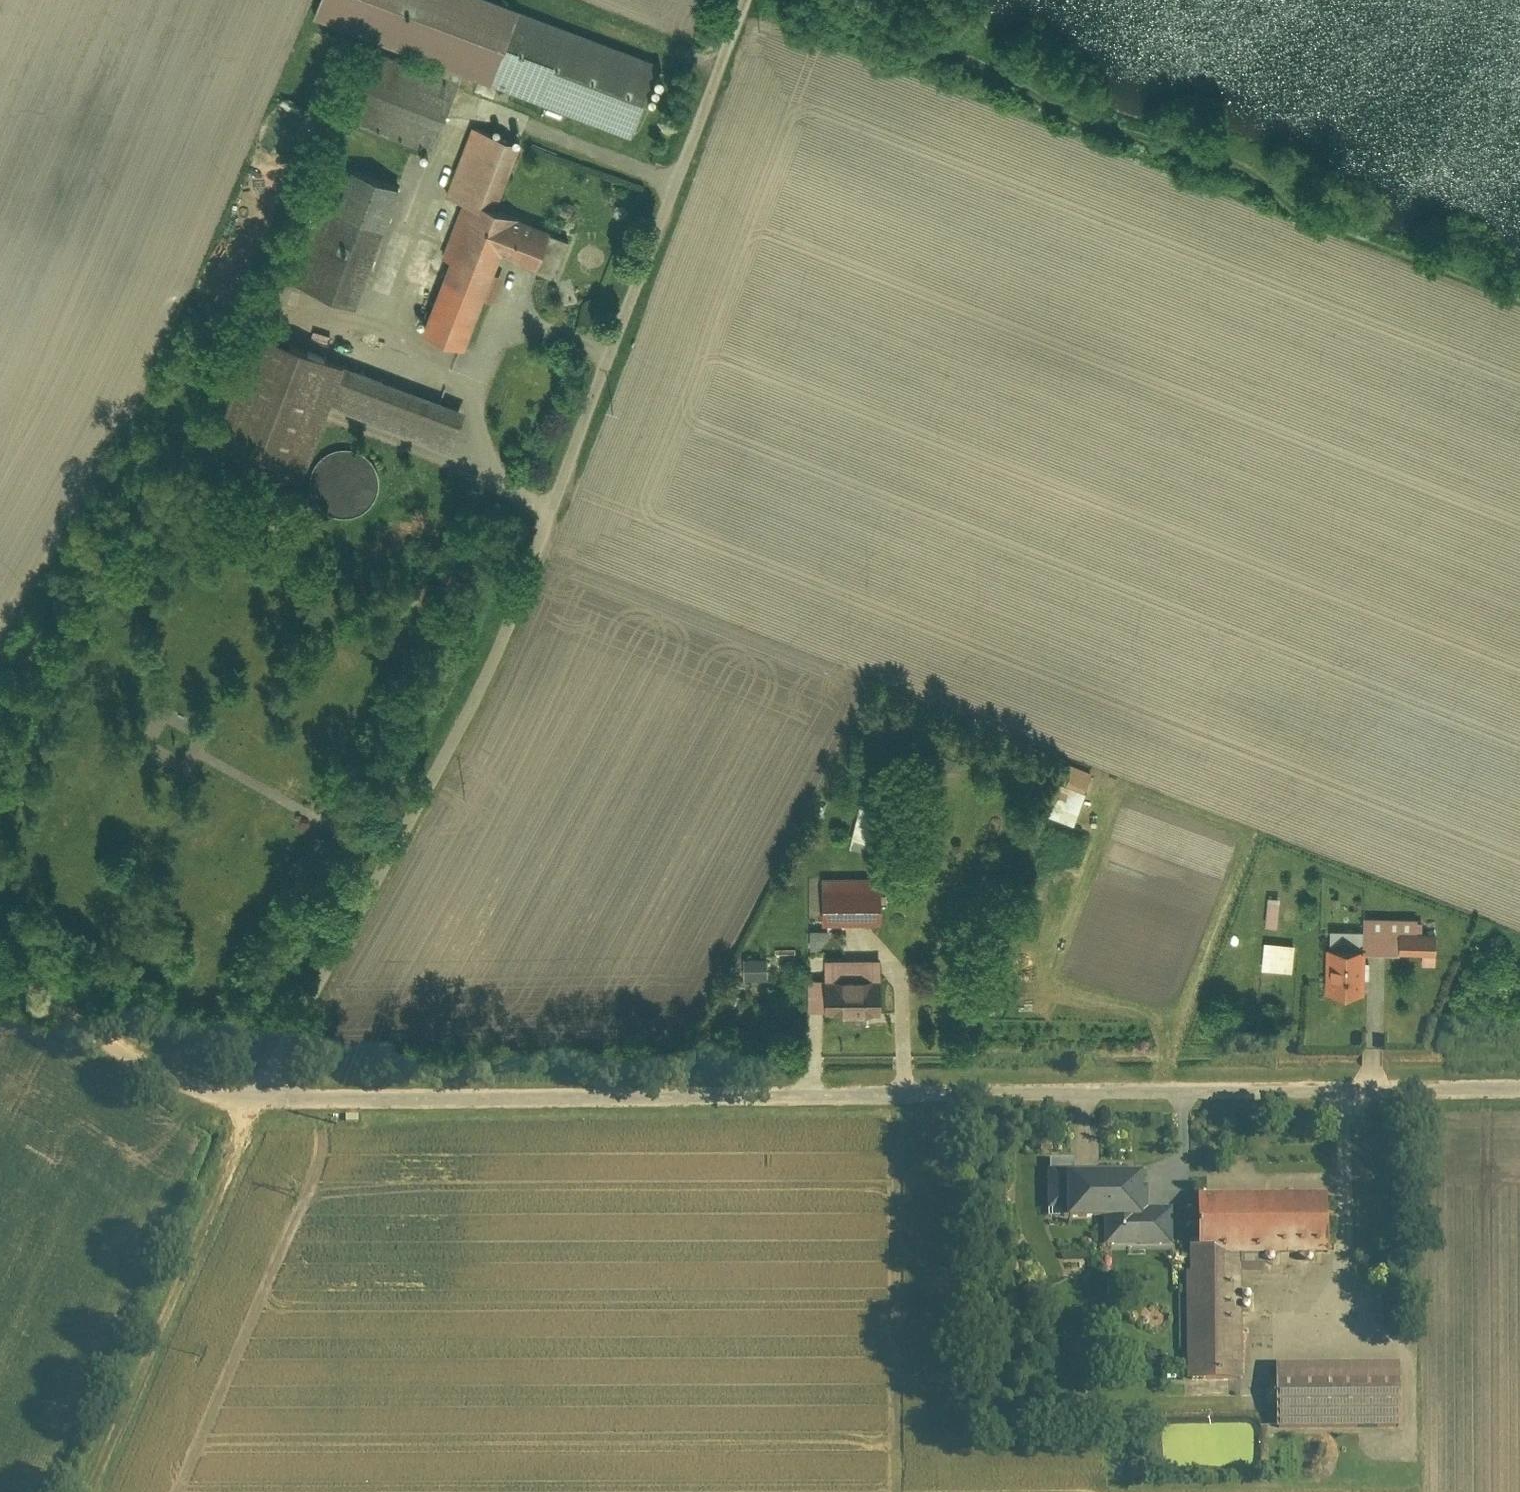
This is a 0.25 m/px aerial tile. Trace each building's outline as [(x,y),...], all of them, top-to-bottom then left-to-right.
[(501,0),(319,0),(313,16),(626,132),(654,57),(501,0)] [(344,118),(433,151),(461,78),(372,44),(344,118)] [(524,145),(470,123),(442,194),(462,202),(412,327),(466,348),(503,255),(535,267),(552,224),(501,204),(524,145)] [(357,305),(402,185),(350,166),(335,208),(305,197),(276,275),(357,305)] [(448,451),(465,408),(258,327),(217,432),(307,467),(332,405),(448,451)] [(1060,816),(1083,822),(1096,769),(1073,764),(1060,816)] [(866,803),(855,845),(873,850),(884,808),(866,803)] [(884,872),(822,875),(825,926),(887,923),(884,872)] [(1285,926),(1285,899),(1271,900),(1271,926),(1285,926)] [(1329,927),(1328,992),(1366,992),(1366,954),(1423,955),(1423,916),(1362,916),(1362,927),(1329,927)] [(1299,970),(1299,942),(1268,942),(1267,970),(1299,970)] [(775,976),(773,954),(750,955),(751,978),(775,976)] [(870,975),(823,977),(825,1020),(871,1018),(870,975)] [(1127,1170),(1049,1171),(1049,1209),(1062,1209),(1062,1218),(1069,1218),(1069,1220),(1104,1220),(1105,1248),(1174,1247),(1173,1209),(1149,1209),(1148,1187),(1145,1187),(1144,1173),(1127,1173),(1127,1170)] [(1191,1382),(1245,1382),(1244,1257),(1330,1257),(1329,1195),(1200,1196),(1200,1242),(1190,1242),(1191,1382)] [(1404,1366),(1277,1369),(1279,1436),(1406,1433),(1404,1366)]
